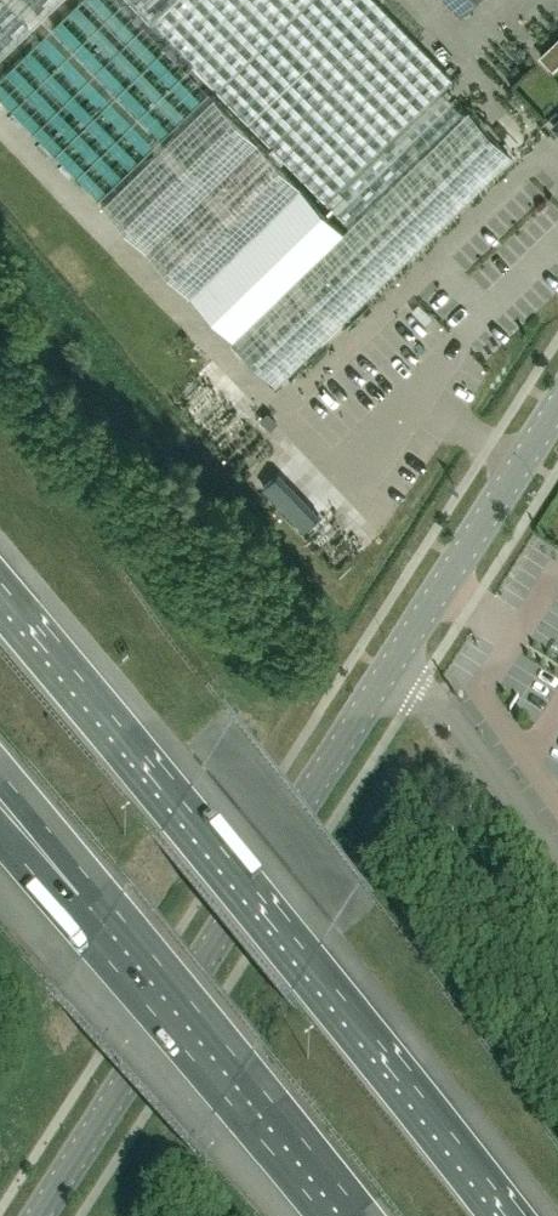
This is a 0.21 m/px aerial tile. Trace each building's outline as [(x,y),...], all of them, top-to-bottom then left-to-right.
[(0,75),(0,98),(276,383),(511,154),(467,108),(463,111),(442,88),(452,78),(376,0),(79,0),(0,75)] [(57,0),(0,0),(0,55),(57,0)] [(459,13),(473,0),(446,0),(459,13)] [(557,655),(557,639),(538,629),(532,642),(557,655)]
